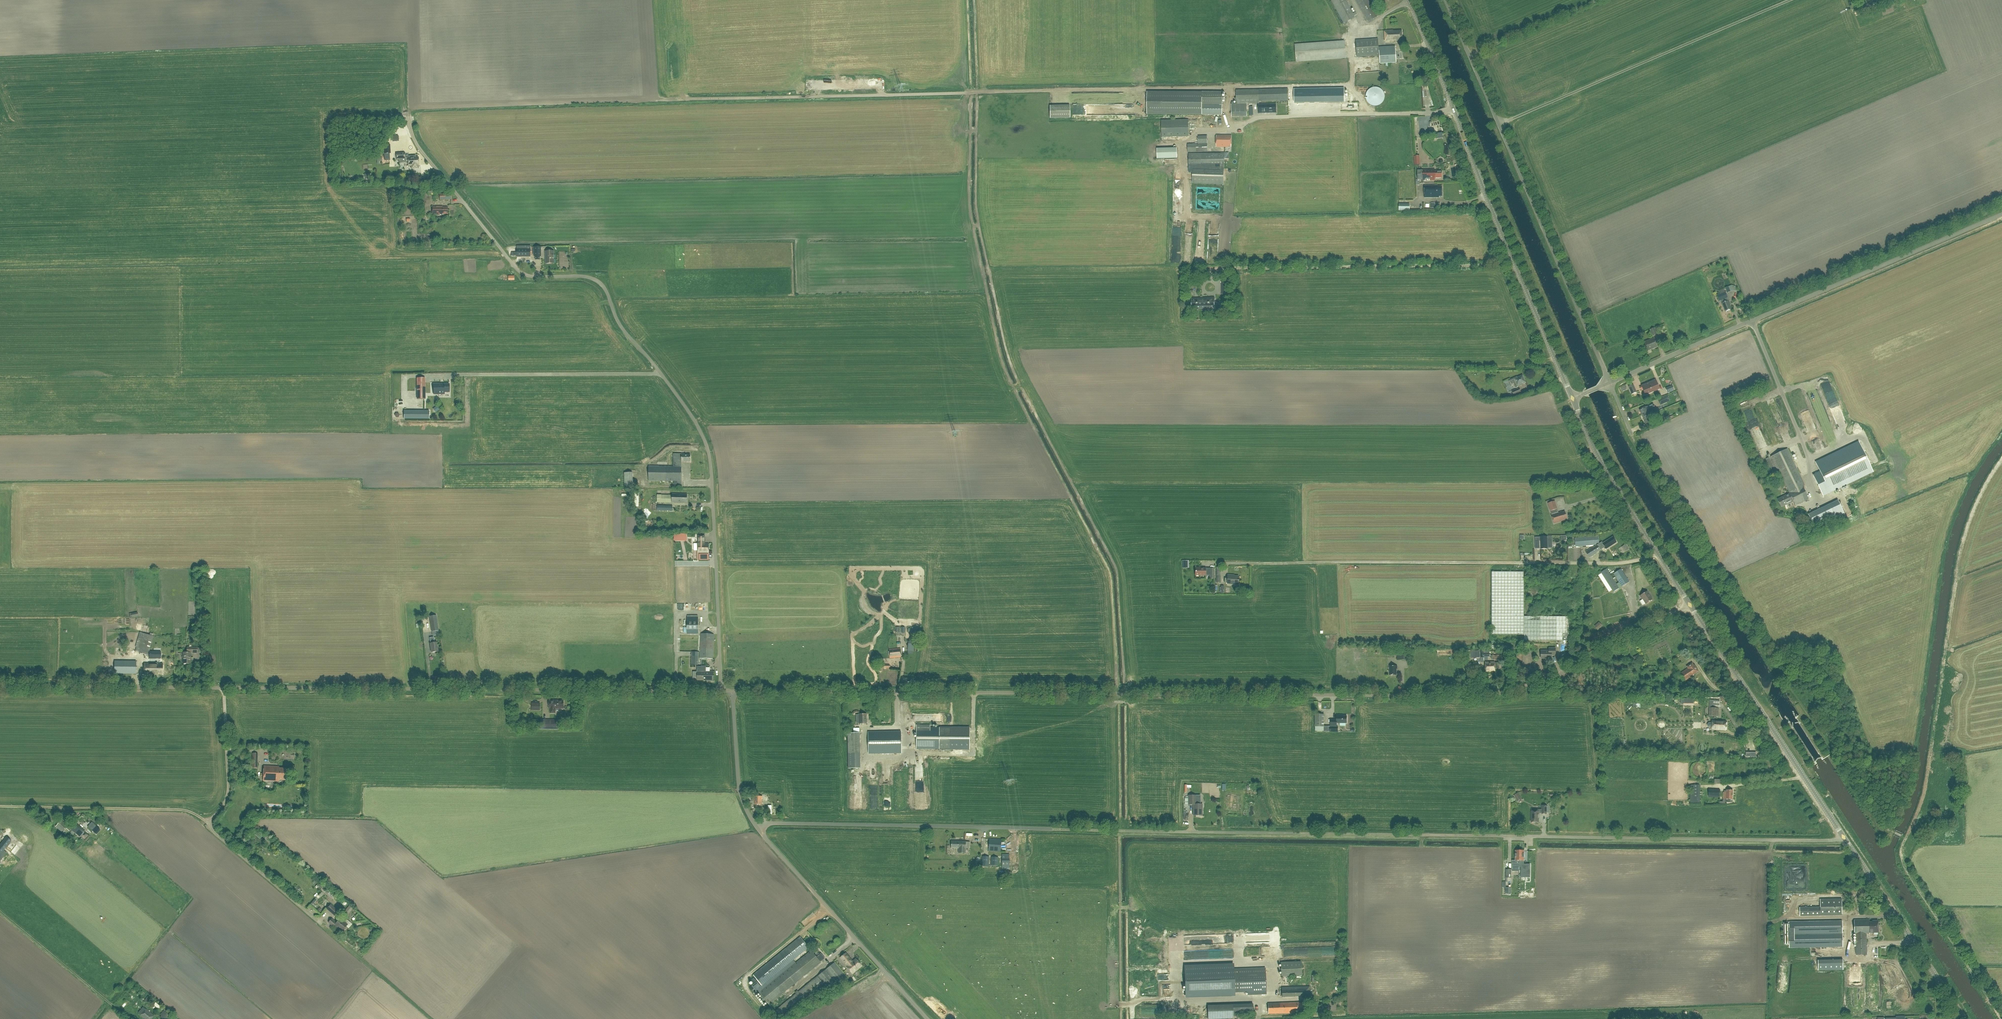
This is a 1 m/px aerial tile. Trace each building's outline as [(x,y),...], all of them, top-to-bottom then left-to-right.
[(1346,0),(1331,0),(1344,24),(1355,18),(1355,17),(1358,15),(1356,13),(1354,14),(1346,0)] [(1368,0),(1357,0),(1368,22),(1377,17),(1368,0)] [(1393,31),(1393,30),(1385,31),(1385,43),(1394,43),(1394,42),(1403,41),(1402,31),(1393,31)] [(1379,47),(1379,39),(1356,41),(1357,57),(1380,56),(1380,63),(1396,62),(1396,50),(1394,50),(1394,47),(1379,47)] [(1347,59),(1345,41),(1295,45),(1296,62),(1347,59)] [(1288,101),(1288,89),(1236,90),(1236,105),(1232,105),(1232,117),(1241,116),(1253,116),(1252,104),(1259,104),(1259,113),(1276,113),(1276,105),(1261,105),(1261,102),(1288,101)] [(1344,89),(1294,89),(1294,103),(1345,103),(1344,89)] [(1183,92),(1147,92),(1147,115),(1202,115),(1222,115),(1222,92),(1183,92)] [(1070,105),(1049,105),(1050,118),(1070,118),(1070,105)] [(1203,123),(1190,123),(1190,128),(1223,127),(1223,119),(1203,119),(1203,123)] [(1189,138),(1189,127),(1189,120),(1161,120),(1162,138),(1189,138)] [(1232,136),(1216,135),(1216,147),(1231,147),(1232,136)] [(1208,152),(1207,144),(1207,136),(1201,136),(1201,144),(1187,144),(1188,152),(1208,152)] [(1177,158),(1177,148),(1157,149),(1158,159),(1177,158)] [(400,159),(400,163),(406,163),(408,164),(408,166),(413,166),(413,168),(414,169),(417,168),(418,168),(418,166),(419,166),(418,158),(415,158),(415,156),(409,156),(409,158),(407,158),(405,158),(404,153),(396,153),(396,160),(400,159)] [(1223,185),(1225,153),(1189,154),(1189,167),(1221,166),(1220,168),(1193,168),(1192,184),(1223,185)] [(1435,171),(1435,170),(1423,170),(1423,174),(1417,175),(1417,180),(1423,180),(1423,181),(1435,180),(1435,178),(1442,178),(1442,171),(1435,171)] [(1437,187),(1437,186),(1424,186),(1425,198),(1439,198),(1439,197),(1442,197),(1442,187),(1437,187)] [(1220,199),(1221,188),(1197,187),(1196,207),(1201,207),(1201,210),(1215,211),(1215,205),(1217,205),(1217,203),(1213,202),(1214,199),(1220,199)] [(442,207),(432,207),(432,215),(442,215),(442,214),(447,214),(447,207),(442,207)] [(531,247),(517,246),(517,257),(531,257),(531,255),(532,255),(532,252),(531,252),(531,247)] [(554,264),(554,252),(545,252),(546,264),(554,264)] [(1728,298),(1726,293),(1717,296),(1720,301),(1722,300),(1723,303),(1722,304),(1726,312),(1732,310),(1729,304),(1731,303),(1728,298)] [(1215,309),(1214,298),(1191,298),(1192,309),(1215,309)] [(1657,347),(1654,339),(1642,343),(1646,352),(1657,347)] [(1523,378),(1522,376),(1517,378),(1517,377),(1509,380),(1511,386),(1514,385),(1515,388),(1526,383),(1523,378)] [(425,378),(417,378),(416,399),(425,399),(425,378)] [(1648,383),(1652,392),(1660,389),(1656,380),(1648,383)] [(1652,392),(1648,383),(1642,386),(1646,395),(1652,392)] [(433,384),(434,394),(444,394),(444,392),(449,392),(449,384),(433,384)] [(1637,392),(1633,385),(1628,387),(1631,394),(1637,392)] [(1815,406),(1817,411),(1824,409),(1822,403),(1815,406)] [(1642,415),(1651,411),(1655,409),(1653,404),(1640,410),(1642,415)] [(419,411),(419,419),(429,419),(429,411),(419,411)] [(1642,415),(1646,424),(1650,422),(1650,423),(1653,422),(1652,418),(1658,416),(1657,413),(1654,414),(1653,412),(1651,413),(1651,411),(1642,415)] [(1811,413),(1804,416),(1809,433),(1817,430),(1811,413)] [(1820,472),(1813,476),(1822,495),(1872,472),(1858,443),(1836,453),(1816,463),(1820,472)] [(1804,485),(1787,449),(1769,458),(1776,473),(1779,471),(1790,494),(1778,499),(1781,507),(1793,502),(1795,506),(1809,499),(1804,489),(1807,488),(1806,485),(1804,485)] [(684,454),(673,454),(673,467),(648,467),(648,481),(675,481),(675,485),(681,485),(681,462),(690,462),(690,455),(684,455),(684,454)] [(632,480),(632,473),(624,473),(624,487),(636,487),(636,480),(632,480)] [(658,495),(657,503),(672,503),(672,496),(658,495)] [(1557,509),(1555,501),(1548,504),(1550,511),(1557,509)] [(1831,505),(1809,514),(1813,522),(1834,513),(1831,505)] [(1562,513),(1562,512),(1551,515),(1554,524),(1565,520),(1565,519),(1567,519),(1565,512),(1562,513)] [(705,540),(705,536),(698,536),(698,544),(694,544),(694,550),(697,550),(697,553),(709,553),(708,544),(704,544),(704,540),(705,540)] [(1539,544),(1538,537),(1535,537),(1536,545),(1536,549),(1541,549),(1547,549),(1547,537),(1540,537),(1541,544),(1539,544)] [(1595,538),(1595,537),(1575,538),(1576,547),(1596,545),(1595,543),(1599,543),(1598,538),(1595,538)] [(1616,543),(1613,537),(1603,543),(1602,542),(1593,548),(1593,547),(1586,552),(1589,557),(1596,553),(1596,552),(1605,547),(1606,549),(1616,543)] [(1616,584),(1607,569),(1601,572),(1602,573),(1599,575),(1609,592),(1612,590),(1613,592),(1629,582),(1621,569),(1614,574),(1619,583),(1616,584)] [(1492,572),(1492,635),(1524,635),(1524,572),(1492,572)] [(1231,575),(1227,575),(1227,580),(1224,580),(1224,583),(1227,583),(1227,584),(1238,585),(1238,576),(1231,576),(1231,575)] [(1652,600),(1647,592),(1640,596),(1642,599),(1643,599),(1646,604),(1652,600)] [(439,631),(436,616),(429,617),(432,632),(439,631)] [(698,634),(698,617),(687,617),(687,634),(698,634)] [(1566,617),(1525,617),(1524,641),(1566,641),(1566,617)] [(155,637),(139,632),(135,647),(136,648),(135,652),(148,656),(152,641),(154,641),(155,637)] [(714,635),(701,634),(700,659),(713,659),(714,635)] [(915,635),(911,635),(910,637),(908,651),(914,652),(914,650),(915,651),(917,638),(915,638),(915,635)] [(434,643),(433,637),(429,638),(430,643),(431,653),(438,651),(436,642),(434,643)] [(192,645),(189,645),(189,647),(187,647),(187,653),(183,653),(183,664),(191,664),(191,653),(197,653),(197,647),(192,647),(192,645)] [(1555,648),(1549,648),(1549,651),(1541,651),(1541,659),(1548,659),(1548,660),(1552,660),(1552,655),(1555,655),(1555,648)] [(901,657),(900,649),(889,650),(889,658),(901,657)] [(1491,653),(1484,653),(1484,652),(1481,652),(1482,661),(1494,660),(1494,657),(1491,657),(1491,653)] [(136,661),(114,661),(114,674),(136,674),(136,661)] [(1495,663),(1494,662),(1485,662),(1486,671),(1495,671),(1495,669),(1499,668),(1499,663),(1495,663)] [(1631,669),(1630,662),(1611,662),(1611,670),(1631,669)] [(163,664),(144,663),(144,674),(163,674),(163,664)] [(1694,666),(1692,663),(1687,667),(1688,668),(1679,674),(1684,682),(1694,676),(1693,675),(1698,672),(1696,670),(1697,670),(1694,666)] [(713,681),(713,671),(697,672),(697,681),(707,681),(713,681)] [(1719,701),(1710,700),(1709,716),(1718,717),(1719,701)] [(565,701),(551,701),(551,709),(552,709),(552,713),(557,713),(557,709),(565,709),(565,701)] [(859,715),(856,715),(856,723),(859,723),(859,724),(867,724),(866,714),(859,714),(859,715)] [(1324,715),(1315,714),(1315,727),(1324,727),(1324,715)] [(1340,715),(1337,715),(1337,720),(1330,720),(1330,726),(1337,726),(1337,723),(1347,723),(1347,716),(1340,716),(1340,715)] [(558,720),(540,720),(540,729),(558,729),(558,720)] [(1726,722),(1712,721),(1712,723),(1710,723),(1709,723),(1708,723),(1708,724),(1707,725),(1708,726),(1708,727),(1709,727),(1712,728),(1711,730),(1725,731),(1726,722)] [(916,725),(916,749),(969,749),(969,728),(930,728),(930,725),(916,725)] [(860,769),(860,753),(860,733),(848,734),(848,754),(848,769),(860,769)] [(869,733),(869,750),(900,749),(907,749),(907,733),(900,733),(869,733)] [(911,756),(900,757),(901,769),(911,768),(911,756)] [(275,767),(264,766),(263,781),(278,781),(279,780),(285,780),(286,768),(275,768),(275,767)] [(1700,785),(1691,785),(1690,803),(1700,803),(1700,785)] [(1709,789),(1708,797),(1719,798),(1720,790),(1709,789)] [(1733,790),(1726,790),(1726,793),(1723,793),(1723,799),(1726,799),(1725,802),(1730,802),(1730,799),(1732,799),(1733,790)] [(1200,796),(1189,796),(1189,805),(1193,805),(1193,816),(1202,816),(1202,804),(1200,804),(1200,796)] [(1546,806),(1542,806),(1542,810),(1538,810),(1538,812),(1531,811),(1531,822),(1538,823),(1538,814),(1541,814),(1546,814),(1546,806)] [(68,827),(61,820),(56,827),(63,833),(65,835),(69,831),(66,829),(68,827)] [(85,832),(76,823),(70,829),(79,838),(85,832)] [(100,830),(92,823),(88,827),(96,835),(100,830)] [(6,837),(0,845),(0,862),(1,863),(5,858),(4,857),(7,853),(4,851),(11,841),(6,837)] [(989,839),(988,851),(1000,852),(1001,840),(989,839)] [(966,842),(951,841),(951,848),(958,849),(958,853),(965,853),(966,842)] [(1524,851),(1515,851),(1515,861),(1512,861),(1512,871),(1519,871),(1519,867),(1521,867),(1521,877),(1528,877),(1528,868),(1524,868),(1524,851)] [(1842,905),(1841,899),(1820,899),(1820,908),(1800,908),(1800,916),(1842,916),(1842,911),(1847,910),(1847,905),(1842,905)] [(326,910),(334,916),(338,911),(330,905),(326,910)] [(354,909),(351,906),(344,914),(345,915),(349,911),(351,913),(354,909)] [(347,925),(340,918),(336,923),(331,918),(328,922),(333,927),(334,925),(341,931),(347,925)] [(345,921),(349,924),(348,926),(350,928),(353,924),(347,919),(345,921)] [(1789,922),(1784,922),(1784,944),(1785,945),(1789,945),(1789,948),(1843,947),(1842,920),(1789,921),(1789,922)] [(1869,923),(1869,920),(1854,920),(1854,934),(1855,934),(1855,955),(1866,955),(1866,934),(1869,934),(1869,933),(1878,933),(1878,922),(1872,922),(1872,923),(1869,923)] [(808,948),(800,937),(753,976),(762,986),(808,948)] [(816,957),(811,951),(794,965),(759,993),(769,1004),(792,986),(793,987),(795,985),(794,984),(820,963),(820,962),(824,958),(820,954),(816,957)] [(853,962),(846,954),(840,958),(847,966),(847,967),(852,974),(861,966),(856,959),(853,962)] [(1301,976),(1301,962),(1281,963),(1281,976),(1301,976)] [(834,963),(798,992),(797,991),(795,993),(796,994),(774,1011),(781,1018),(783,1018),(824,985),(830,993),(847,979),(834,963)] [(1266,991),(1265,968),(1233,969),(1234,993),(1266,991)] [(1311,996),(1310,986),(1281,987),(1282,997),(1311,996)] [(1299,1003),(1299,1002),(1268,1004),(1268,1014),(1294,1013),(1294,1012),(1304,1012),(1304,1003),(1299,1003)] [(1253,1004),(1207,1006),(1208,1018),(1231,1018),(1233,1018),(1233,1015),(1253,1014),(1253,1004)] [(146,1009),(140,1015),(144,1018),(151,1018),(154,1016),(146,1009)] [(165,1010),(161,1015),(167,1018),(170,1014),(165,1010)]
